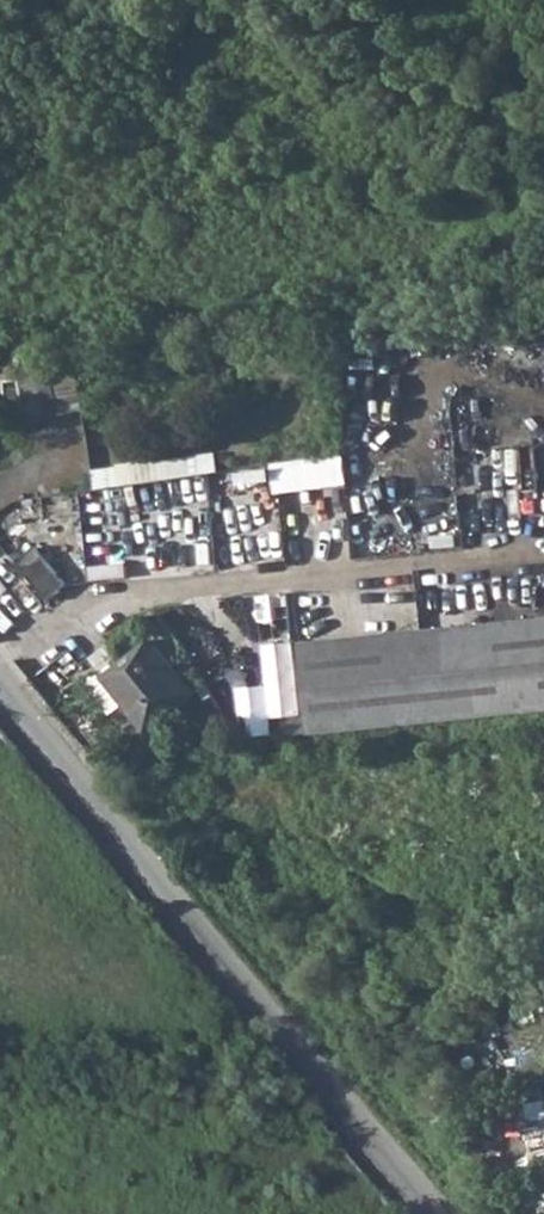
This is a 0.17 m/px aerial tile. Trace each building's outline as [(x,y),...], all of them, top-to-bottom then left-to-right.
[(24,367),(35,420),(84,406),(77,365),(24,367)] [(219,450),(97,468),(100,488),(222,470),(219,450)] [(349,452),(276,461),(280,492),(353,483),(349,452)] [(37,546),(18,563),(49,601),(68,585),(37,546)] [(313,733),(543,708),(543,620),(304,644),(311,715),(313,733)] [(153,640),(106,678),(149,731),(196,693),(153,640)] [(231,675),(241,693),(251,688),(241,669),(231,675)] [(283,718),(285,735),(313,733),(311,715),(283,718)]
